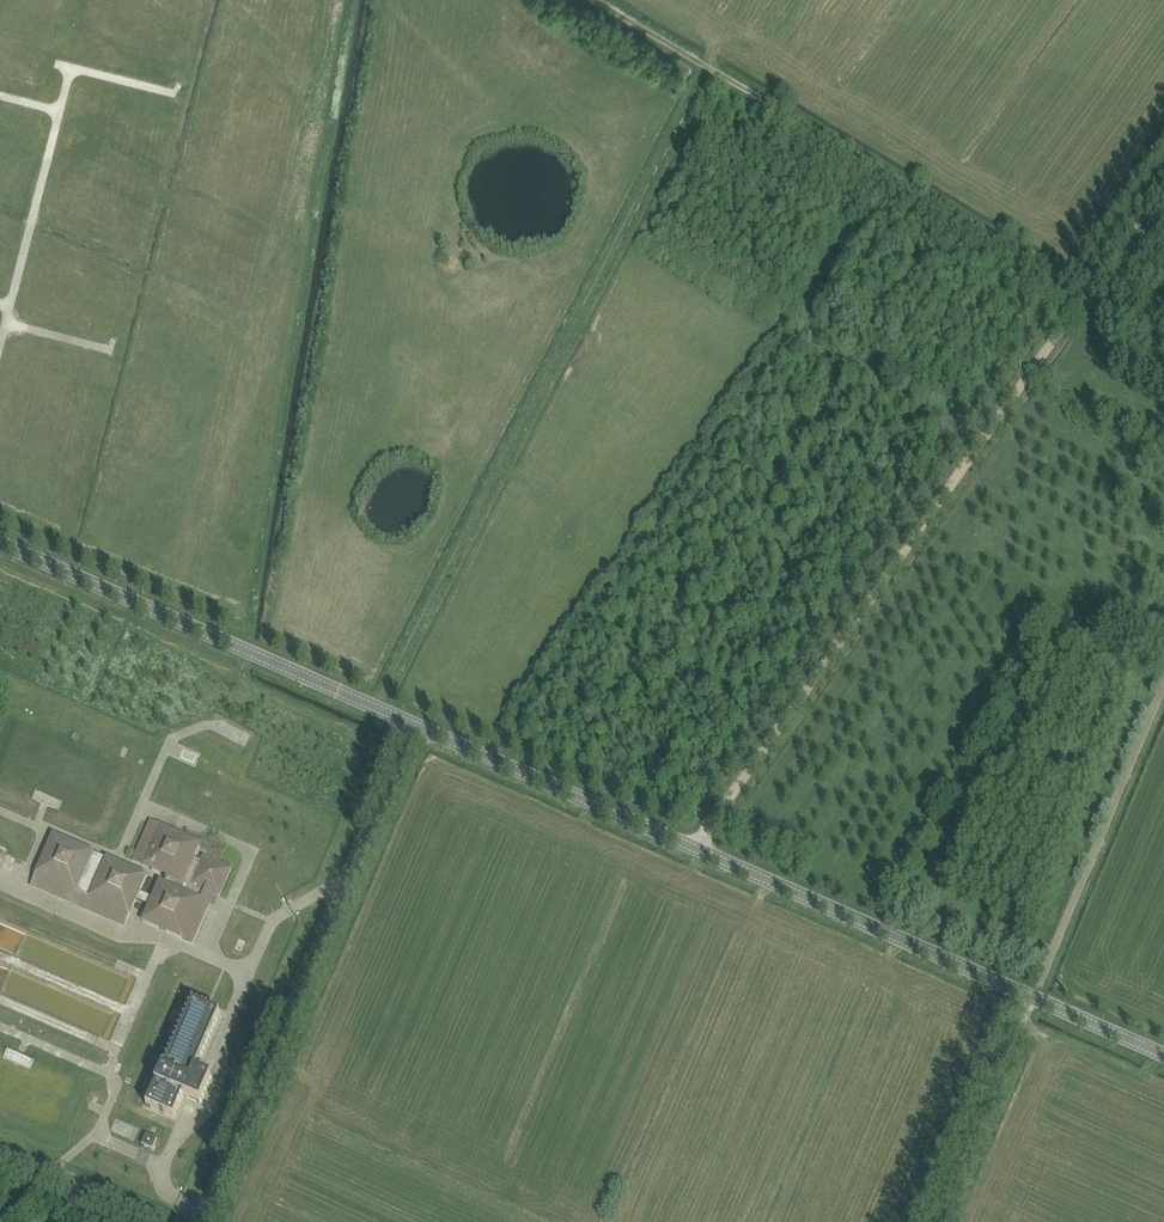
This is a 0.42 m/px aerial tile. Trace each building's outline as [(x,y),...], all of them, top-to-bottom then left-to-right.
[(36,789),(32,798),(43,802),(44,803),(49,805),(50,805),(59,810),(63,801),(36,789)] [(49,846),(32,885),(114,921),(125,926),(136,899),(150,905),(143,921),(192,943),(210,903),(208,902),(213,892),(219,895),(231,867),(204,855),(201,860),(194,857),(200,842),(151,820),(140,846),(133,860),(143,864),(169,876),(165,883),(160,881),(153,897),(140,891),(147,875),(54,835),(49,846)] [(156,1084),(146,1107),(174,1119),(184,1096),(200,1103),(211,1077),(195,1070),(220,1014),(193,1002),(168,1058),(166,1057),(155,1083),(156,1084)] [(8,1048),(3,1057),(30,1069),(34,1061),(34,1060),(25,1056),(24,1055),(19,1053),(18,1052),(15,1051),(8,1048)] [(142,1144),(141,1147),(144,1148),(145,1146),(153,1149),(157,1138),(146,1134),(142,1144)]
